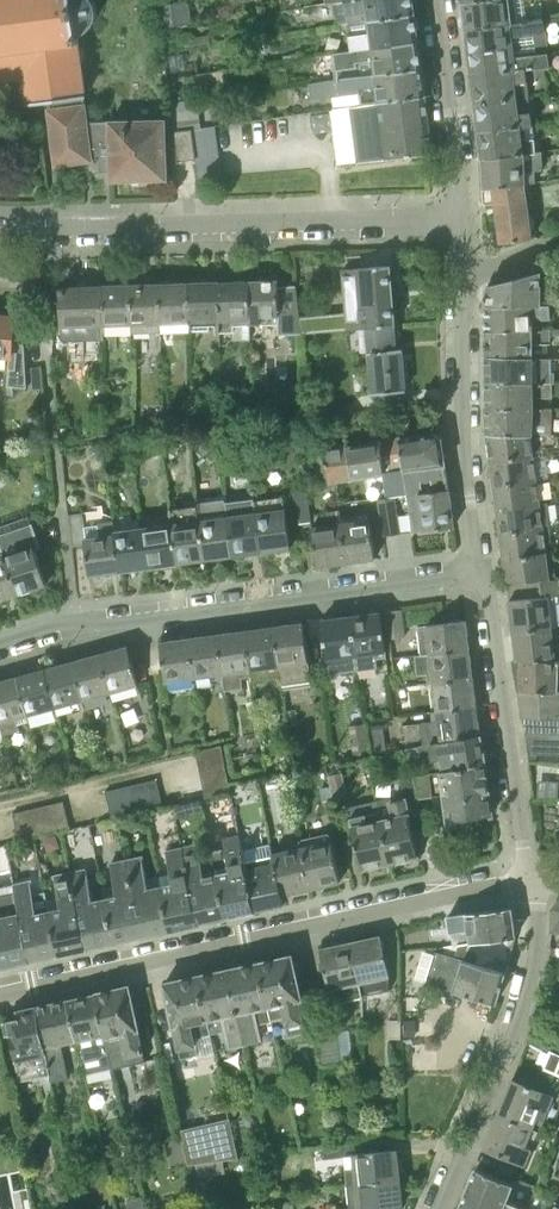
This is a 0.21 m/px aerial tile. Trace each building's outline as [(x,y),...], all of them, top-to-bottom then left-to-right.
[(24,76),(27,103),(54,100),(55,108),(49,109),(57,165),(93,160),(93,158),(99,158),(99,172),(112,171),(113,180),(168,178),(166,118),(109,119),(109,121),(89,121),(87,97),(88,97),(87,93),(89,93),(83,57),(86,56),(88,53),(89,51),(89,48),(87,44),(83,40),(80,40),(80,34),(84,33),(87,31),(93,27),(96,22),(99,15),(98,5),(97,2),(96,0),(0,0),(0,79),(24,76)] [(186,0),(181,0),(161,3),(163,27),(190,23),(190,22),(186,0)] [(415,15),(413,0),(350,0),(336,2),(337,14),(339,23),(349,23),(415,15)] [(546,20),(546,19),(558,17),(558,9),(558,0),(476,0),(463,2),(466,29),(546,20)] [(352,50),(418,42),(415,15),(349,23),(351,35),(350,35),(352,50)] [(469,53),(548,42),(546,20),(466,29),(469,53)] [(184,39),(185,46),(210,43),(209,35),(184,39)] [(531,69),(551,67),(558,66),(558,41),(548,42),(469,53),(471,68),(472,76),(531,69)] [(339,79),(422,68),(418,42),(352,50),(336,53),(339,79)] [(350,107),(425,97),(422,68),(339,79),(309,83),(311,99),(333,95),(335,109),(350,107)] [(476,103),(534,96),(531,69),(472,76),(476,103)] [(479,133),(538,126),(534,96),(476,103),(479,133)] [(425,97),(350,107),(357,164),(432,153),(425,97)] [(203,123),(201,124),(198,99),(171,102),(175,131),(192,128),(203,127),(203,123)] [(194,141),(217,139),(216,126),(203,127),(192,128),(194,141)] [(482,158),(541,151),(538,126),(479,133),(482,158)] [(196,154),(194,141),(192,128),(175,131),(179,161),(196,159),(196,154)] [(196,154),(219,152),(217,139),(194,141),(196,154)] [(484,187),(526,183),(538,182),(536,170),(543,169),(543,151),(541,151),(482,158),(484,187)] [(197,167),(221,165),(219,152),(196,154),(196,159),(197,167)] [(199,180),(223,178),(221,165),(197,167),(199,180)] [(526,183),(484,187),(486,203),(497,202),(502,243),(533,238),(526,183)] [(358,328),(394,325),(391,265),(344,270),(347,316),(331,318),(332,330),(358,328)] [(551,305),(557,305),(557,289),(542,289),(542,271),(516,278),(489,285),(486,292),(486,305),(515,305),(551,305)] [(190,326),(221,325),(219,282),(209,282),(208,278),(191,279),(191,283),(189,283),(190,326)] [(250,281),(252,333),(279,332),(279,322),(280,322),(280,334),(298,334),(296,284),(279,285),(279,280),(250,281)] [(133,333),(161,332),(160,284),(147,284),(147,281),(136,281),(136,284),(132,284),(133,333)] [(251,338),(252,333),(250,281),(219,282),(221,325),(221,338),(251,338)] [(190,331),(190,326),(189,283),(160,284),(161,332),(190,331)] [(104,334),(133,333),(132,284),(102,285),(104,334)] [(72,335),(104,334),(102,285),(60,286),(60,292),(57,292),(58,306),(61,306),(63,343),(72,343),(72,335)] [(486,329),(535,329),(535,319),(551,318),(551,305),(515,305),(486,305),(486,329)] [(7,368),(8,358),(10,358),(8,385),(27,387),(25,343),(17,343),(13,343),(16,316),(0,315),(0,367),(7,368)] [(394,325),(358,328),(361,353),(368,351),(372,392),(406,390),(403,349),(396,349),(394,325)] [(548,357),(548,343),(552,343),(551,335),(556,335),(558,340),(558,329),(551,329),(535,329),(486,329),(486,355),(548,357)] [(486,382),(535,382),(534,372),(553,372),(553,357),(548,357),(486,355),(486,382)] [(535,408),(535,397),(553,397),(553,396),(558,396),(558,383),(553,383),(535,382),(486,382),(487,408),(535,408)] [(487,434),(534,436),(535,422),(553,422),(553,408),(535,408),(487,408),(487,434)] [(407,495),(450,489),(442,439),(433,434),(401,438),(405,475),(384,474),(387,498),(397,496),(407,495)] [(487,434),(491,462),(533,456),(532,451),(542,450),(542,448),(541,435),(534,436),(487,434)] [(542,448),(558,446),(558,436),(541,435),(542,448)] [(352,479),(384,474),(405,475),(401,438),(382,441),(381,440),(348,445),(348,444),(324,447),(325,449),(322,449),(327,483),(329,482),(329,484),(353,481),(352,479)] [(494,486),(536,480),(533,456),(491,462),(494,486)] [(497,510),(539,504),(536,480),(494,486),(497,510)] [(450,489),(407,495),(408,496),(410,496),(414,528),(423,527),(424,531),(455,526),(450,489)] [(299,523),(312,521),(307,490),(294,492),(299,523)] [(257,511),(262,551),(291,547),(285,502),(284,495),(256,499),(257,511)] [(397,496),(387,498),(380,499),(387,536),(404,534),(397,496)] [(235,555),(262,551),(257,511),(245,512),(244,501),(227,503),(228,514),(235,555)] [(501,534),(543,528),(539,504),(497,510),(501,534)] [(178,562),(206,559),(200,518),(190,518),(189,509),(171,511),(172,522),(178,562)] [(348,562),(342,522),(340,509),(327,511),(329,523),(312,526),(317,566),(348,562)] [(121,570),(115,522),(114,520),(98,522),(100,535),(84,537),(82,513),(68,514),(72,547),(85,545),(89,575),(121,570)] [(206,559),(235,555),(228,514),(200,518),(206,559)] [(121,570),(151,566),(145,526),(143,526),(142,518),(115,522),(121,570)] [(342,522),(348,562),(376,558),(370,518),(342,522)] [(151,566),(178,562),(172,522),(145,526),(151,566)] [(504,558),(546,552),(543,528),(501,534),(504,558)] [(1,544),(2,547),(18,593),(21,592),(22,593),(30,591),(30,589),(47,583),(35,545),(38,544),(34,534),(1,544)] [(18,593),(2,547),(0,548),(0,601),(3,600),(2,598),(18,593)] [(518,583),(557,578),(553,551),(546,552),(504,558),(506,571),(507,582),(518,581),(518,583)] [(558,626),(558,623),(557,603),(558,602),(558,578),(557,578),(518,583),(520,599),(509,600),(514,632),(558,626)] [(389,639),(404,636),(401,609),(385,611),(389,639)] [(351,616),(357,660),(358,669),(378,666),(377,657),(387,656),(381,611),(351,616)] [(332,664),(357,660),(351,616),(323,619),(328,658),(331,657),(332,664)] [(421,654),(469,647),(466,620),(418,626),(421,654)] [(274,626),(281,676),(282,685),(312,681),(303,622),(274,626)] [(255,680),(281,676),(274,626),(247,630),(253,675),(254,675),(255,680)] [(558,660),(558,634),(558,626),(514,632),(517,659),(558,660)] [(243,676),(253,675),(247,630),(217,634),(223,674),(224,674),(227,689),(245,687),(243,676)] [(195,678),(223,674),(217,634),(189,638),(195,678)] [(166,682),(195,678),(189,638),(160,642),(166,682)] [(99,654),(111,692),(139,685),(128,646),(99,654)] [(433,683),(473,677),(469,647),(421,654),(415,655),(418,674),(427,673),(428,683),(433,683)] [(72,661),(83,700),(111,692),(99,654),(72,661)] [(558,691),(558,688),(558,660),(517,659),(515,659),(521,689),(558,691)] [(56,712),(84,704),(83,700),(72,661),(44,669),(56,712)] [(48,714),(56,712),(44,669),(17,676),(29,721),(31,725),(47,724),(48,714)] [(29,721),(17,676),(0,681),(0,724),(3,734),(20,730),(18,724),(29,721)] [(436,710),(476,704),(473,677),(433,683),(436,710)] [(558,719),(558,691),(521,689),(523,717),(558,719)] [(424,744),(480,734),(476,704),(436,710),(431,711),(432,721),(421,722),(424,744)] [(527,736),(558,738),(558,719),(523,717),(527,736)] [(453,769),(485,764),(480,734),(424,744),(416,745),(425,757),(427,773),(442,771),(453,769)] [(527,736),(527,738),(529,753),(558,755),(558,738),(527,736)] [(199,766),(224,760),(221,745),(195,751),(199,766)] [(224,760),(199,766),(202,781),(227,775),(224,760)] [(452,829),(461,828),(470,827),(470,823),(472,823),(471,817),(493,814),(485,764),(453,769),(442,771),(445,795),(449,826),(451,825),(452,829)] [(328,774),(330,786),(345,783),(343,771),(328,774)] [(420,797),(445,795),(442,771),(427,773),(415,775),(420,797)] [(227,775),(202,781),(205,796),(231,790),(227,775)] [(406,796),(406,801),(420,798),(420,797),(415,775),(402,778),(406,796)] [(134,798),(160,792),(156,779),(131,785),(134,798)] [(109,804),(134,798),(131,785),(106,790),(109,804)] [(333,799),(330,786),(321,788),(323,801),(333,799)] [(137,812),(163,806),(160,792),(134,798),(137,812)] [(410,815),(406,801),(406,796),(389,800),(389,797),(377,800),(390,861),(418,855),(410,815)] [(112,818),(137,812),(134,798),(109,804),(112,818)] [(42,821),(67,815),(64,800),(38,807),(42,821)] [(361,868),(390,861),(377,800),(348,806),(361,868)] [(16,827),(42,821),(38,807),(13,813),(16,827)] [(45,835),(71,828),(67,815),(42,821),(45,835)] [(19,841),(45,835),(42,821),(16,827),(19,841)] [(300,838),(302,845),(311,888),(340,882),(329,832),(300,838)] [(227,916),(255,910),(243,849),(240,834),(224,838),(224,845),(212,848),(214,863),(227,916)] [(199,922),(227,916),(214,863),(203,865),(198,842),(183,846),(199,922)] [(284,903),(282,894),(273,852),(271,843),(243,849),(255,910),(284,903)] [(311,888),(302,845),(273,852),(282,894),(311,888)] [(170,928),(199,922),(183,846),(166,849),(171,873),(159,875),(170,928)] [(143,934),(170,928),(159,875),(147,877),(142,855),(126,858),(143,934)] [(115,940),(143,934),(126,858),(110,862),(115,884),(104,887),(115,940)] [(87,946),(115,940),(104,887),(91,889),(87,867),(76,869),(74,860),(68,861),(87,946)] [(58,952),(87,946),(68,861),(63,862),(65,871),(54,874),(60,897),(50,900),(58,952)] [(30,958),(58,952),(50,900),(48,890),(36,893),(33,879),(15,883),(17,892),(16,892),(30,958)] [(30,958),(16,892),(0,895),(0,965),(30,958)] [(443,947),(452,945),(516,937),(512,907),(448,915),(451,931),(441,932),(443,947)] [(351,942),(363,996),(390,989),(390,977),(381,936),(351,942)] [(516,937),(452,945),(452,949),(447,948),(446,953),(441,952),(432,984),(455,990),(497,1003),(516,937)] [(332,1003),(363,996),(351,942),(321,949),(332,1003)] [(259,962),(272,1020),(285,1017),(287,1026),(288,1025),(290,1034),(305,1031),(303,1023),(306,1022),(301,1000),(303,1000),(292,955),(259,962)] [(259,1023),(272,1020),(259,962),(229,968),(246,1044),(263,1040),(259,1023)] [(228,1048),(246,1044),(229,968),(199,975),(212,1034),(224,1031),(228,1048)] [(195,1037),(212,1034),(199,975),(165,982),(182,1058),(199,1054),(195,1037)] [(97,993),(110,1051),(124,1048),(126,1056),(127,1056),(129,1065),(146,1061),(129,986),(97,993)] [(113,1067),(110,1051),(97,993),(69,998),(78,1040),(88,1090),(113,1085),(110,1068),(113,1067)] [(36,1005),(52,1081),(69,1078),(63,1043),(78,1040),(69,998),(36,1005)] [(39,1084),(52,1081),(36,1005),(17,1009),(19,1017),(5,1020),(18,1081),(38,1077),(39,1084)] [(389,1038),(402,1038),(402,1019),(388,1019),(389,1038)] [(322,1065),(355,1061),(351,1029),(318,1033),(322,1065)] [(558,1075),(558,1053),(551,1050),(543,1068),(558,1075)] [(499,1114),(540,1131),(554,1096),(548,1093),(513,1079),(499,1114)] [(532,1194),(536,1194),(543,1169),(528,1163),(533,1148),(540,1131),(499,1114),(485,1147),(518,1161),(509,1182),(514,1185),(532,1194)] [(224,1160),(239,1158),(230,1117),(182,1129),(183,1134),(181,1134),(188,1164),(196,1163),(224,1160)] [(355,1183),(399,1178),(396,1149),(352,1153),(354,1167),(346,1167),(347,1184),(355,1183)] [(521,1206),(508,1201),(514,1185),(509,1182),(477,1168),(467,1193),(493,1208),(520,1208),(521,1206)] [(402,1207),(399,1178),(355,1183),(358,1208),(330,1208),(382,1208),(402,1207)] [(467,1193),(460,1208),(493,1208),(467,1193)] [(536,1194),(532,1194),(530,1200),(555,1208),(554,1208),(558,1208),(558,1204),(536,1194)]
